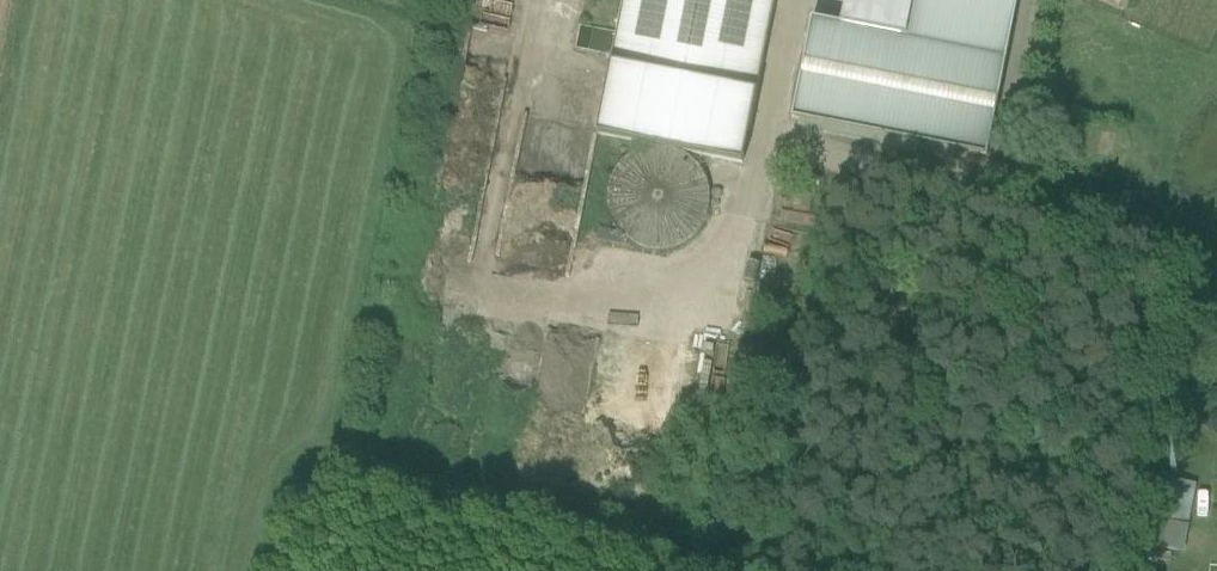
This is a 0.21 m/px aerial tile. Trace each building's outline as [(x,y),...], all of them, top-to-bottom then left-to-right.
[(599,137),(742,163),(773,0),(625,0),(599,137)] [(841,28),(812,23),(793,125),(986,161),(1015,6),(991,1),(991,0),(847,0),(841,28)] [(704,208),(704,201),(704,193),(701,183),(697,175),(690,168),(684,163),(678,159),(668,156),(661,155),(654,155),(644,157),(635,161),(627,168),(622,174),(616,183),(614,190),(613,200),(614,209),(616,217),(620,224),(625,232),(630,236),(639,241),(648,245),(659,246),(669,245),(679,241),(687,236),(692,232),(698,224),(702,216),(704,208)] [(560,269),(586,275),(594,235),(581,232),(578,245),(566,242),(560,269)] [(685,238),(660,254),(667,264),(692,248),(685,238)] [(615,268),(618,255),(600,251),(597,265),(615,268)] [(720,337),(721,322),(695,320),(693,335),(720,337)] [(1154,527),(1148,556),(1162,559),(1168,530),(1154,527)]
